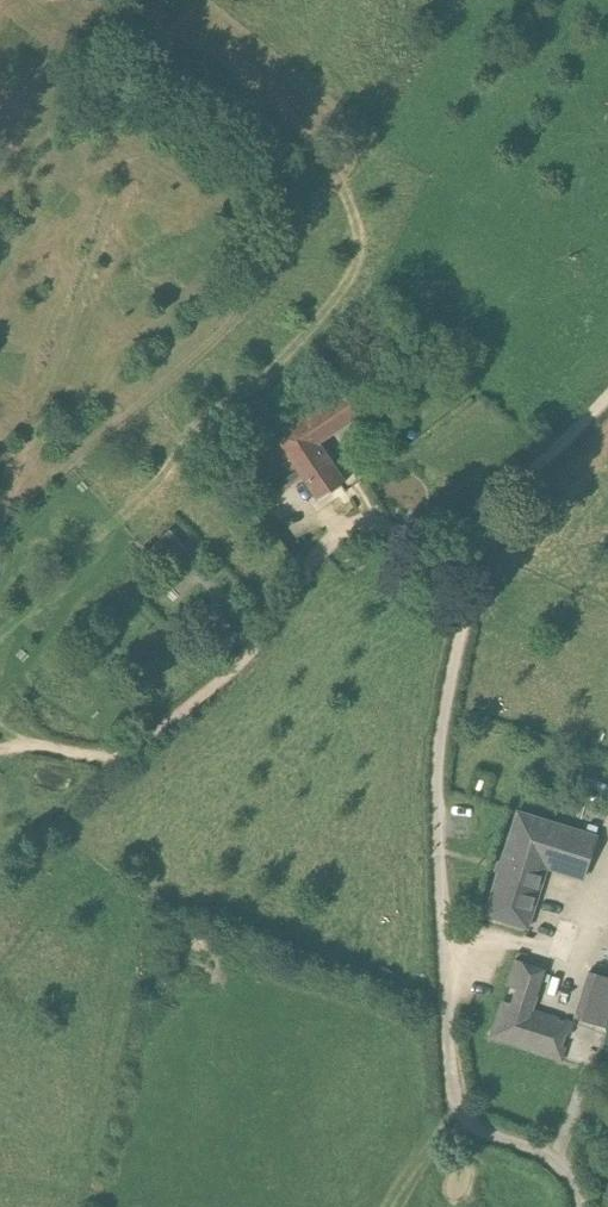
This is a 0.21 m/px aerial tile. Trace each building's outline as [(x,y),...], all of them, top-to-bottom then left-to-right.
[(342,389),(276,434),(320,501),(342,486),(315,446),(360,416),(342,389)] [(486,915),(526,928),(528,929),(547,869),(586,881),(599,838),(518,812),(486,915)] [(512,1005),(503,1002),(492,1038),(562,1060),(566,1047),(562,1046),(566,1034),(572,1035),(576,1022),(566,1019),(565,1021),(561,1020),(561,1017),(534,1009),(546,971),(516,961),(508,987),(517,989),(512,1005)] [(605,1029),(607,1029),(607,1025),(607,978),(589,971),(573,1018),(605,1029)]
